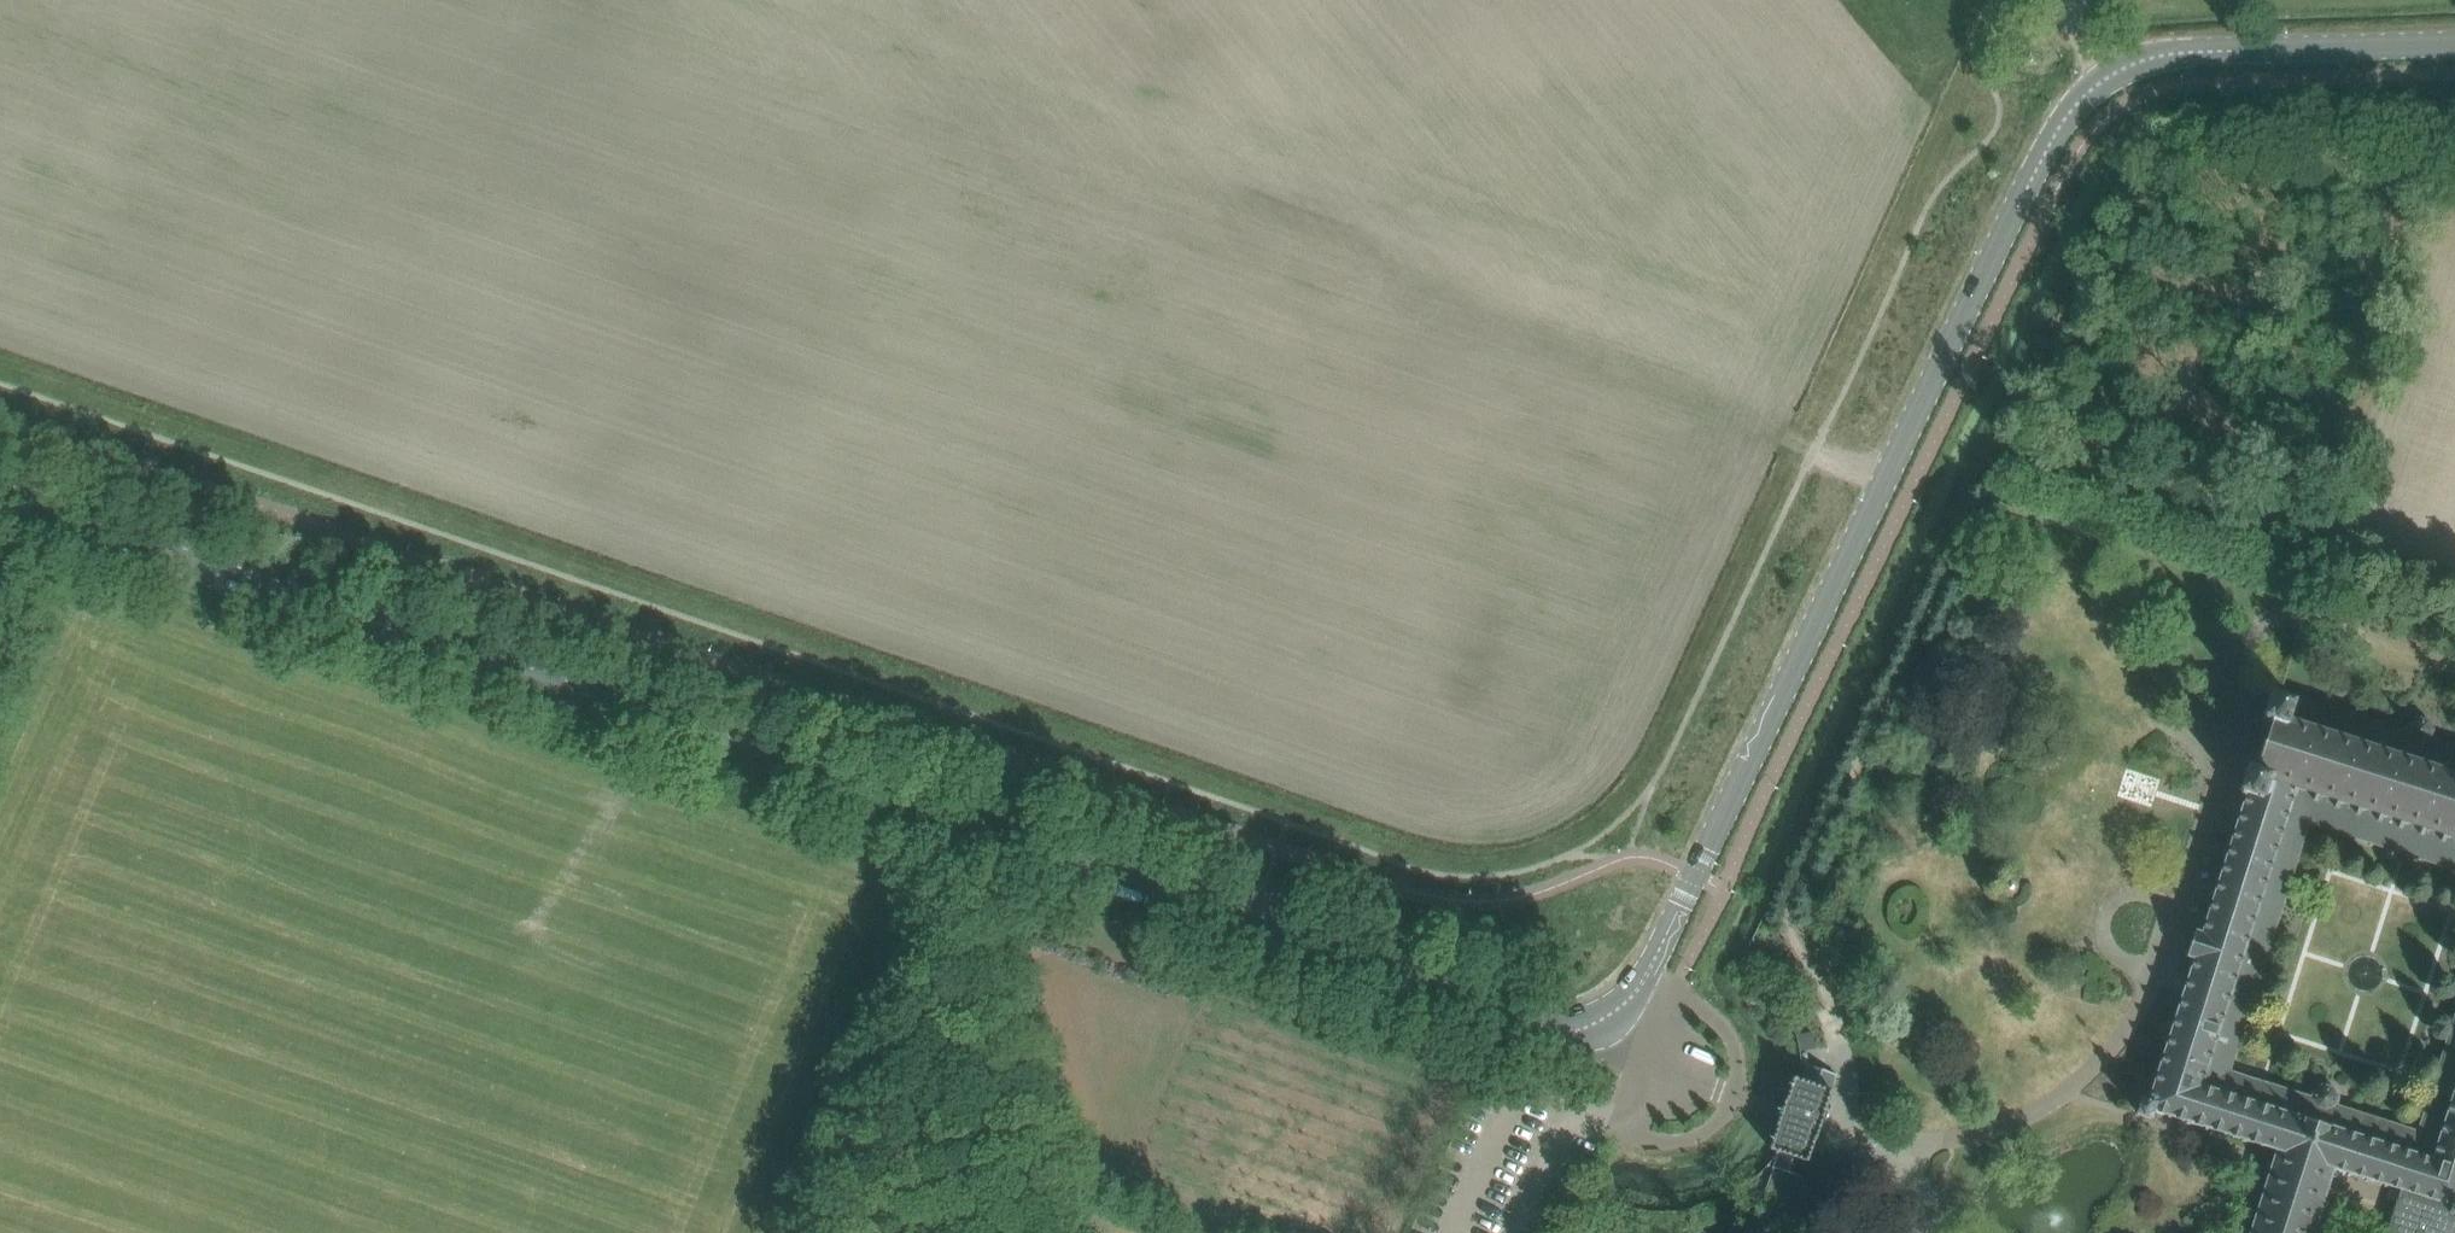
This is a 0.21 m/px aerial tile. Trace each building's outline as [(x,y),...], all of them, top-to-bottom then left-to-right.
[(2299,702),(2270,693),(2238,794),(2244,796),(2201,931),(2194,929),(2186,956),(2185,958),(2192,960),(2147,1101),(2143,1100),(2138,1113),(2153,1118),(2155,1112),(2276,1151),(2250,1232),(2318,1232),(2318,1231),(2317,1230),(2316,1229),(2336,1170),(2400,1191),(2386,1232),(2454,1232),(2454,1019),(2420,1129),(2233,1069),(2311,822),(2454,868),(2454,786),(2290,733),(2299,702)] [(1785,1105),(1782,1114),(1778,1127),(1779,1127),(1771,1149),(1778,1151),(1753,1226),(1773,1232),(1781,1232),(1785,1221),(1819,1232),(1842,1170),(1809,1158),(1815,1140),(1817,1140),(1818,1138),(1821,1127),(1826,1113),(1824,1113),(1837,1075),(1808,1065),(1802,1081),(1795,1078),(1788,1100),(1787,1100),(1785,1105)]
